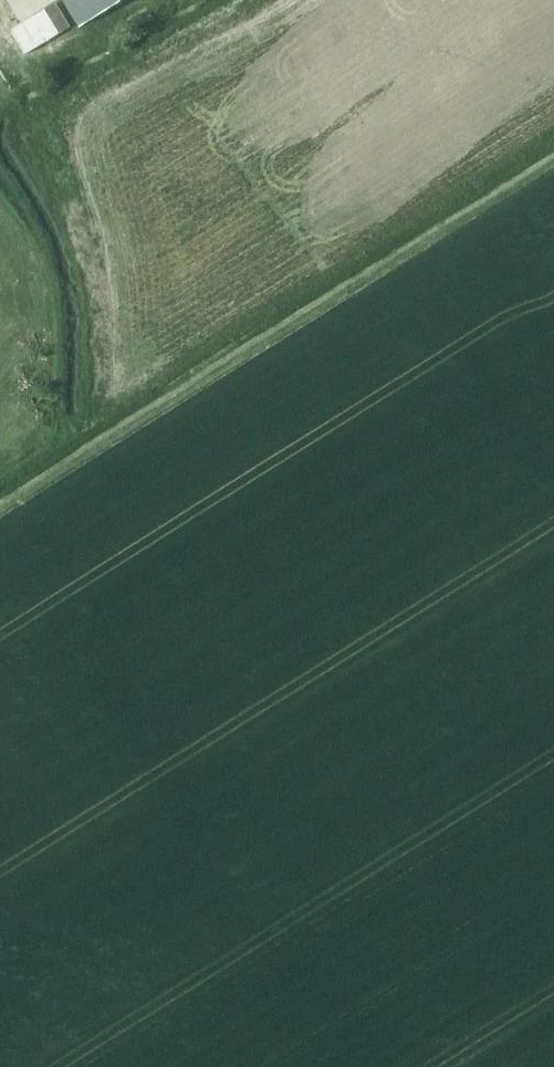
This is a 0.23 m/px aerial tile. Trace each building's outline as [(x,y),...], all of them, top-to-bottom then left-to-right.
[(77,27),(122,0),(60,0),(77,27)]
